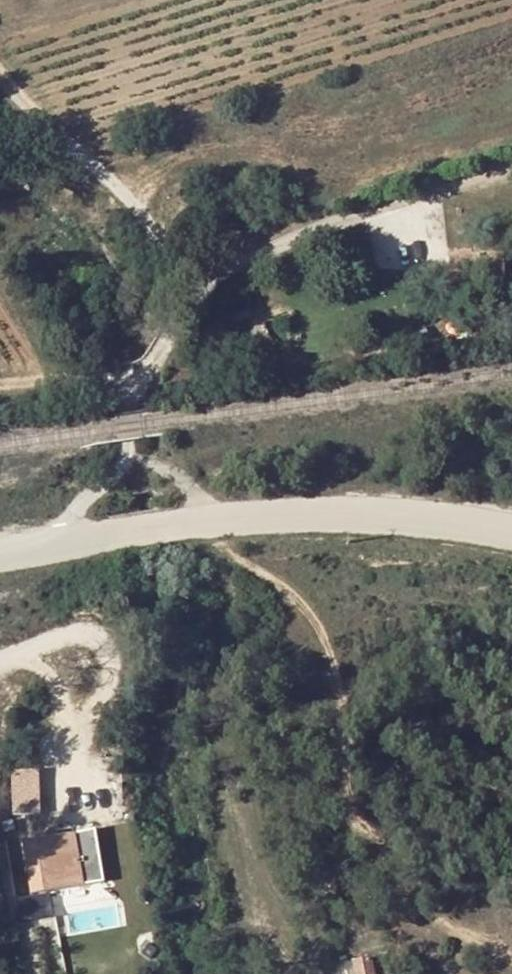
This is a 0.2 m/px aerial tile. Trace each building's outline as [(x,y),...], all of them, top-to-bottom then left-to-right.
[(33,768),(2,759),(0,799),(31,807),(33,768)] [(74,832),(82,882),(101,879),(94,829),(74,832)] [(82,882),(74,832),(23,839),(30,888),(82,882)] [(371,955),(355,957),(357,973),(374,973),(371,955)]
